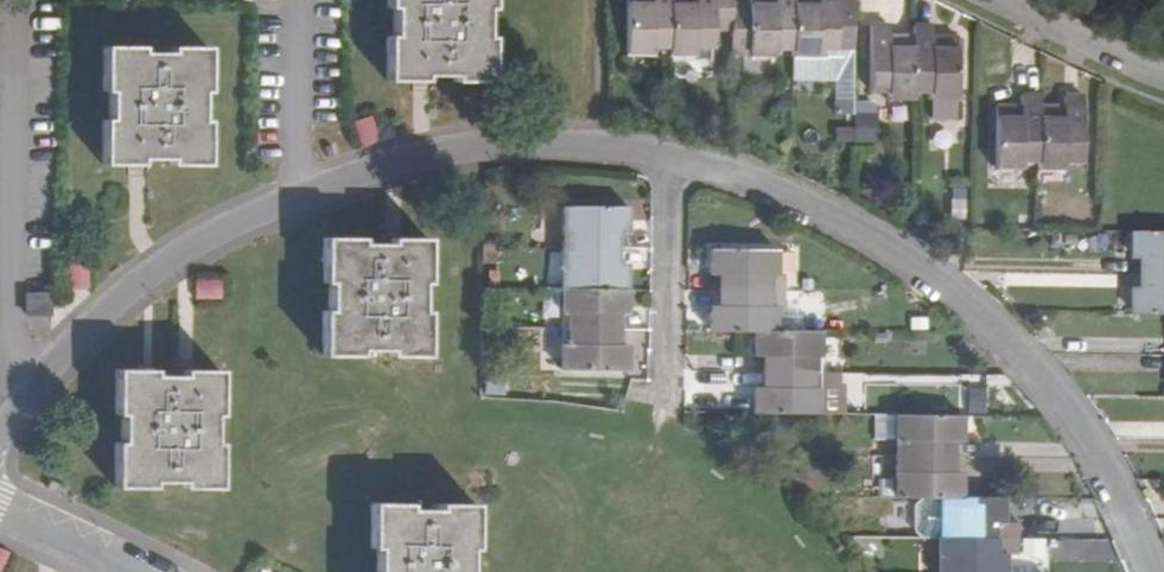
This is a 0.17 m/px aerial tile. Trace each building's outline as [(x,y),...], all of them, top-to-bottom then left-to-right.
[(389,6),(394,7),(394,37),(388,37),(389,79),(423,79),(423,74),(454,75),(454,80),(489,80),(489,38),(483,38),(483,7),(490,8),(490,0),(389,0),(389,6)] [(669,46),(670,0),(626,0),(626,52),(652,53),(652,46),(669,46)] [(669,46),(669,53),(696,53),(697,46),(714,46),(714,33),(731,33),(732,4),(732,0),(670,0),(669,46)] [(776,46),(792,46),(793,0),(749,0),(749,4),(732,4),(731,33),(732,53),(749,53),(775,53),(776,46)] [(792,46),(792,54),(819,53),(819,47),(853,47),(854,0),(793,0),(792,46)] [(888,35),(888,24),(869,25),(869,89),(886,90),(887,98),(913,98),(913,90),(913,36),(888,35)] [(913,24),(913,36),(913,90),(930,89),(930,98),(957,98),(957,36),(932,35),(931,24),(913,24)] [(140,54),(140,48),(105,48),(104,91),(109,91),(109,120),(104,120),(104,165),(139,165),(140,159),(169,159),(169,165),(205,166),(206,121),(199,121),(199,92),(207,92),(206,48),(169,48),(170,54),(140,54)] [(781,90),(781,109),(791,109),(792,90),(781,90)] [(791,109),(804,109),(804,91),(792,90),(791,109)] [(1021,96),(1021,110),(995,111),(994,169),(1022,169),(1022,160),(1038,160),(1039,110),(1039,96),(1021,96)] [(1064,96),(1064,111),(1039,110),(1038,160),(1038,169),(1065,169),(1065,161),(1082,161),(1083,96),(1064,96)] [(669,122),(683,123),(683,103),(668,103),(669,122)] [(867,125),(867,106),(853,106),(853,126),(867,125)] [(374,114),(353,119),(360,146),(381,140),(374,114)] [(1046,201),(1045,190),(1036,190),(1036,202),(1046,201)] [(569,233),(569,249),(618,249),(618,234),(627,234),(627,207),(562,206),(561,233),(569,233)] [(1140,233),(1139,259),(1148,259),(1148,275),(1163,275),(1163,233),(1140,233)] [(359,244),(359,238),(322,239),(321,282),(328,282),(327,311),(321,311),(321,355),(358,356),(357,351),(388,351),(389,356),(425,356),(425,312),(419,312),(419,283),(426,284),(426,239),(389,238),(389,244),(359,244)] [(720,276),(719,289),(785,289),(785,275),(776,276),(776,248),(711,247),(710,276),(720,276)] [(568,262),(561,262),(561,289),(626,289),(626,262),(617,263),(618,249),(569,249),(568,262)] [(72,264),(69,286),(87,288),(90,266),(72,264)] [(1148,275),(1147,287),(1139,287),(1139,315),(1163,315),(1163,275),(1148,275)] [(194,278),(195,298),(224,297),(223,277),(194,278)] [(568,314),(568,328),(617,329),(617,315),(627,314),(626,289),(561,289),(561,314),(568,314)] [(785,304),(785,289),(719,289),(720,304),(710,305),(710,330),(755,331),(776,331),(775,304),(785,304)] [(26,314),(51,315),(52,291),(27,290),(26,314)] [(627,342),(617,343),(617,329),(568,328),(568,342),(561,342),(560,371),(627,371),(627,342)] [(764,357),(764,371),(813,372),(820,372),(820,357),(819,331),(776,331),(755,331),(754,356),(764,357)] [(212,416),(218,416),(218,371),(182,371),(181,377),(152,377),(152,371),(115,371),(114,414),(121,414),(121,443),(114,443),(114,487),(151,488),(151,482),(181,482),(181,488),(218,488),(218,445),(212,445),(212,416)] [(819,414),(820,372),(813,372),(764,371),(764,386),(754,386),(754,413),(819,414)] [(581,391),(581,379),(562,379),(562,391),(581,391)] [(902,440),(902,456),(951,456),(961,456),(961,443),(962,416),(875,415),(875,440),(902,440)] [(841,436),(841,420),(824,419),(824,436),(841,436)] [(960,472),(951,471),(951,456),(902,456),(902,471),(895,471),(895,497),(926,498),(939,497),(961,497),(960,472)] [(960,472),(961,456),(951,456),(951,471),(960,472)] [(69,488),(51,481),(48,489),(66,496),(69,488)] [(939,524),(946,524),(947,538),(1019,539),(1019,524),(1005,524),(1005,498),(961,497),(939,497),(939,524)] [(409,504),(370,504),(370,548),(376,549),(375,571),(467,571),(468,550),(475,550),(475,505),(436,505),(437,510),(408,510),(409,504)] [(1045,537),(1022,538),(1022,556),(1046,555),(1045,537)] [(1019,539),(947,538),(946,552),(939,552),(939,571),(1004,571),(1004,552),(1018,553),(1019,539)] [(10,550),(0,547),(0,571),(3,571),(10,550)]
